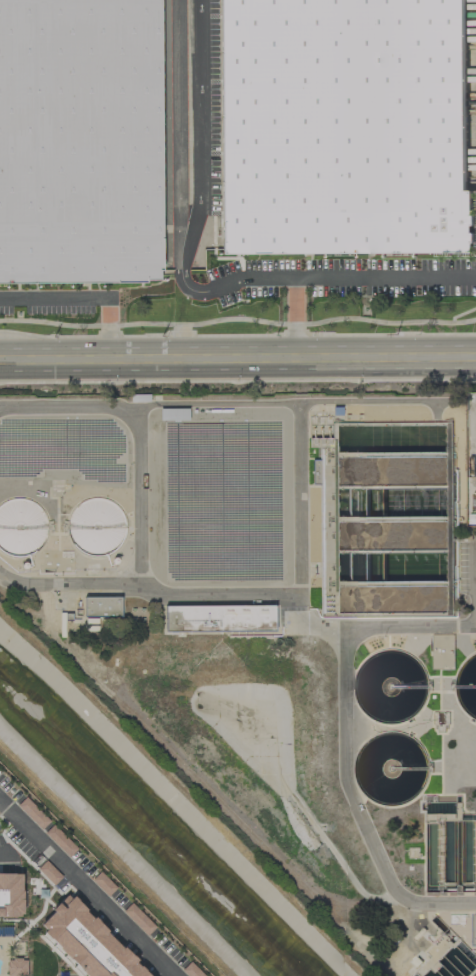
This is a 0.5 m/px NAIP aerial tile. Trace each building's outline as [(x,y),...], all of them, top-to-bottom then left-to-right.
[(159,280),(0,281),(0,0),(157,0),(159,280)] [(222,252),(220,0),(471,0),(474,251),(222,252)] [(159,421),(188,421),(188,409),(159,409),(159,421)] [(383,516),(367,515),(369,487),(358,487),(354,477),(364,473),(372,478),(373,454),(334,452),(331,443),(328,448),(320,448),(320,460),(333,460),(332,474),(319,467),(319,472),(315,480),(331,522),(336,525),(321,531),(321,539),(327,536),(337,542),(323,547),(328,551),(340,583),(379,586),(383,516)] [(0,500),(0,553),(42,555),(44,502),(0,500)] [(71,502),(70,553),(122,554),(123,503),(71,502)] [(83,598),(84,617),(121,617),(121,597),(83,598)] [(163,606),(163,632),(274,632),(274,606),(163,606)] [(22,915),(21,873),(0,873),(0,916),(22,915)] [(70,892),(36,925),(85,975),(151,975),(70,892)] [(26,960),(7,959),(7,975),(26,975),(26,960)]
